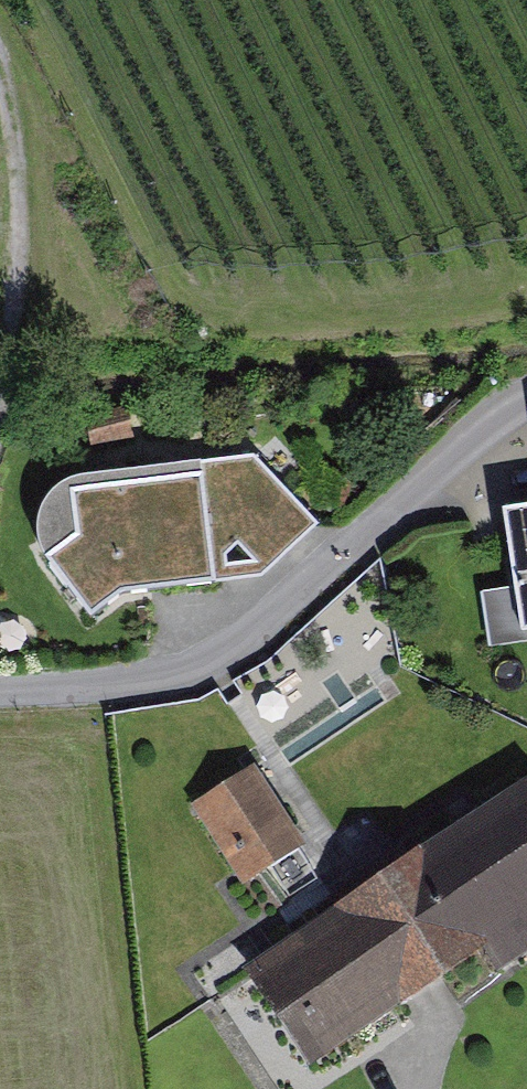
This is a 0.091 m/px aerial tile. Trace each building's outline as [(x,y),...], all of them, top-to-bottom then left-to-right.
[(269,451),(89,473),(60,498),(49,528),(60,554),(105,613),(135,589),(276,574),(332,520),(269,451)] [(464,590),(472,642),(522,634),(514,582),(464,590)] [(264,763),(209,803),(262,875),(317,835),(264,763)] [(264,969),(331,1066),(526,931),(526,789),(264,969)]
